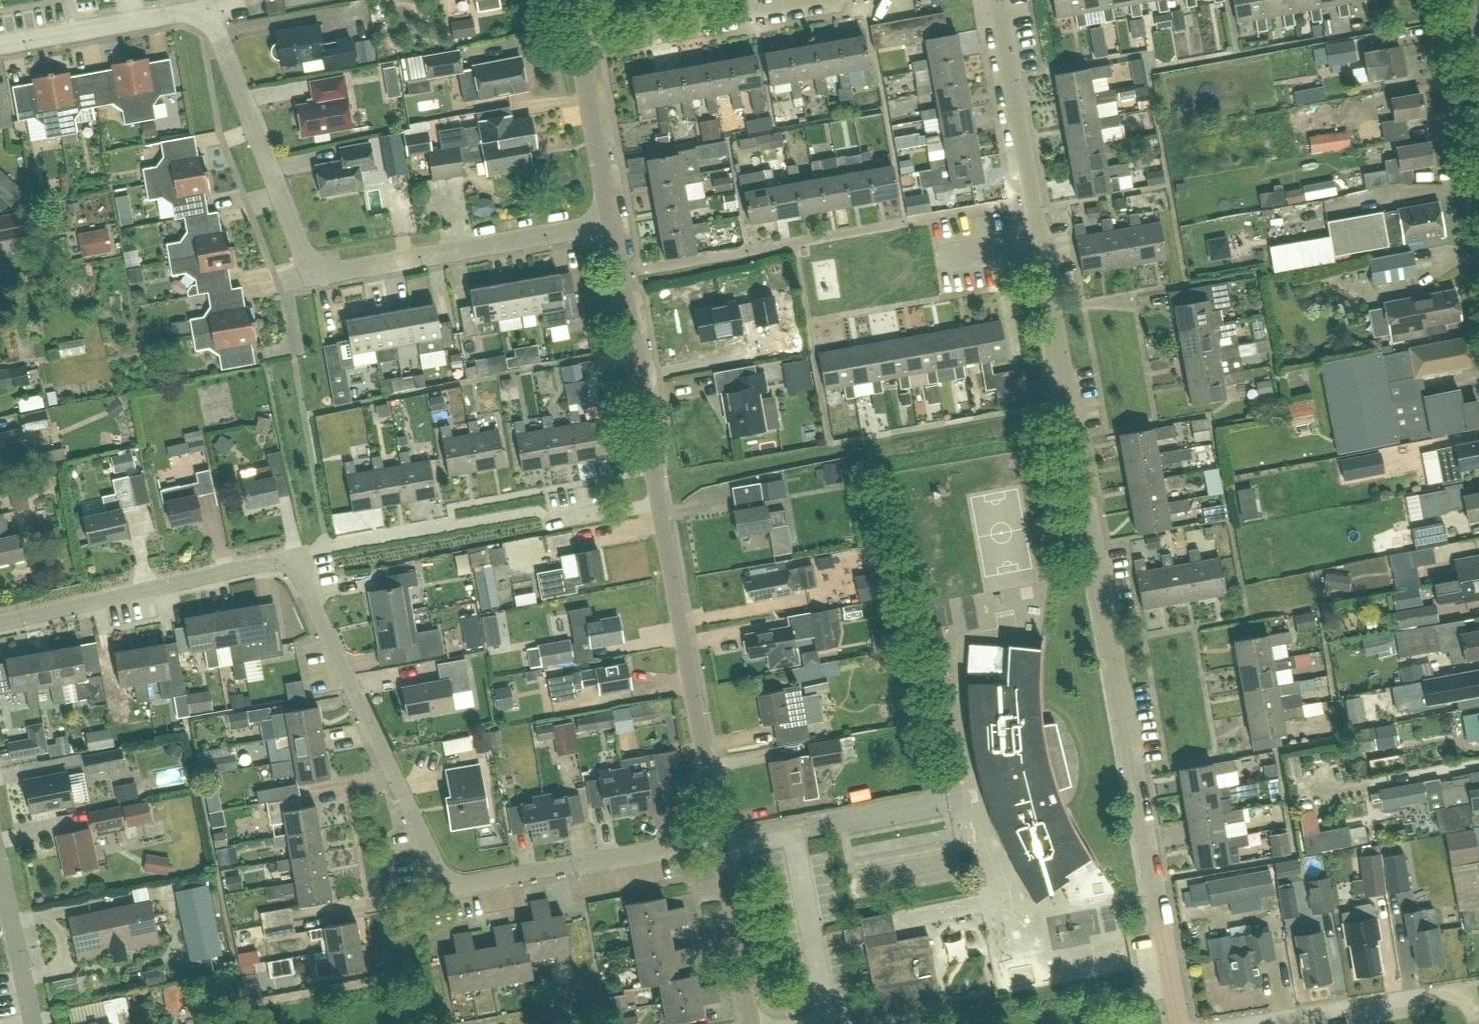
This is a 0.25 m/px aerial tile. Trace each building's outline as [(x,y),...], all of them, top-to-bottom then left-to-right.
[(284,9),(324,2),(324,0),(283,0),(284,9)] [(476,3),(478,13),(502,9),(500,0),(476,0),(476,3)] [(1084,13),(1082,0),(1052,0),(1056,18),(1074,15),(1076,28),(1086,26),(1084,13)] [(1111,8),(1110,0),(1082,0),(1084,13),(1101,10),(1103,23),(1113,21),(1111,8)] [(1128,5),(1131,18),(1141,16),(1139,3),(1138,0),(1110,0),(1111,8),(1128,5)] [(1139,3),(1156,0),(1159,13),(1169,11),(1167,0),(1138,0),(1139,3)] [(1186,8),(1196,6),(1195,0),(1184,0),(1186,8)] [(1236,23),(1255,20),(1257,32),(1267,30),(1265,18),(1264,18),(1261,0),(1232,0),(1236,23)] [(1265,18),(1282,15),(1285,27),(1294,25),(1292,13),(1289,0),(1261,0),(1264,18),(1265,18)] [(1292,13),(1310,10),(1312,22),(1322,21),(1320,8),(1319,8),(1318,0),(1289,0),(1292,13)] [(1320,8),(1337,5),(1339,18),(1349,16),(1347,3),(1346,3),(1346,0),(1318,0),(1319,8),(1320,8)] [(1375,0),(1346,0),(1346,3),(1347,3),(1365,0),(1367,13),(1377,11),(1375,0)] [(1186,28),(1183,10),(1171,12),(1174,30),(1186,28)] [(925,41),(925,40),(947,37),(943,13),(917,18),(921,41),(925,41)] [(1171,27),(1169,15),(1161,16),(1162,28),(1171,27)] [(917,18),(916,18),(905,20),(909,43),(921,41),(917,18)] [(1146,36),(1143,18),(1129,21),(1132,38),(1146,36)] [(476,38),(477,38),(474,20),(453,24),(455,41),(476,38)] [(893,22),(898,46),(909,43),(905,20),(893,22)] [(1332,20),(1324,21),(1326,34),(1334,33),(1332,20)] [(886,48),(898,46),(893,22),(882,24),(886,48)] [(1319,23),(1311,25),(1313,36),(1321,35),(1319,23)] [(882,24),(870,26),(870,27),(874,50),(886,48),(882,24)] [(278,60),(279,60),(280,60),(281,64),(303,60),(305,72),(355,63),(350,38),(322,43),(318,25),(275,33),(277,43),(275,43),(273,45),(272,46),(271,47),(271,49),(270,51),(271,53),(271,55),(272,56),(272,57),(273,58),(275,59),(278,60)] [(925,40),(925,41),(929,60),(911,63),(913,72),(930,69),(930,66),(961,60),(957,35),(947,37),(925,40)] [(869,67),(863,36),(838,41),(844,73),(847,72),(862,69),(865,86),(875,85),(872,67),(869,67)] [(1103,37),(1092,39),(1095,58),(1107,56),(1103,37)] [(371,40),(355,43),(359,62),(375,60),(371,40)] [(1354,40),(1327,45),(1327,48),(1330,63),(1331,66),(1338,64),(1358,61),(1354,40)] [(844,73),(838,41),(814,45),(820,77),(823,77),(838,74),(841,91),(838,91),(839,101),(852,99),(847,72),(844,73)] [(795,81),(798,81),(813,78),(816,95),(826,94),(823,77),(820,77),(814,45),(790,49),(795,81)] [(1375,52),(1363,55),(1365,67),(1367,82),(1379,81),(1404,76),(1399,47),(1374,52),(1375,52)] [(1327,48),(1313,50),(1316,65),(1330,63),(1327,48)] [(765,54),(770,86),(790,82),(793,100),(801,98),(798,81),(795,81),(790,49),(765,54)] [(460,50),(425,56),(429,78),(464,73),(460,50)] [(736,92),(740,91),(750,90),(754,114),(769,111),(764,86),(761,86),(755,55),(730,60),(736,92)] [(141,122),(156,119),(153,105),(160,96),(176,93),(170,59),(148,63),(147,58),(132,61),(131,59),(129,59),(141,122)] [(522,58),(474,66),(480,99),(527,91),(522,58)] [(122,111),(124,125),(141,122),(129,59),(126,60),(127,62),(112,64),(113,69),(91,73),(97,107),(112,104),(122,111)] [(733,110),(743,108),(740,91),(736,92),(730,60),(706,64),(712,97),(715,96),(730,93),(733,110)] [(930,66),(930,69),(933,85),(916,88),(917,97),(934,94),(934,90),(966,84),(961,60),(930,66)] [(688,101),(691,100),(706,98),(709,115),(718,113),(715,96),(712,97),(706,64),(681,69),(688,101)] [(1338,64),(1331,66),(1332,73),(1339,71),(1338,64)] [(1110,66),(1055,76),(1060,101),(1093,95),(1093,94),(1091,82),(1112,78),(1110,66)] [(395,67),(383,69),(386,84),(398,82),(395,67)] [(685,119),(694,117),(691,100),(688,101),(681,69),(657,73),(663,105),(667,105),(682,102),(685,119)] [(1144,70),(1132,72),(1134,84),(1146,82),(1144,70)] [(62,136),(77,133),(75,119),(81,110),(97,107),(91,73),(69,77),(68,72),(53,75),(53,73),(51,73),(62,136)] [(43,125),(46,139),(62,136),(51,73),(48,74),(48,76),(33,78),(34,83),(12,87),(18,121),(33,118),(43,125)] [(668,122),(670,122),(667,105),(663,105),(657,73),(632,78),(638,110),(657,106),(661,124),(668,122)] [(299,125),(300,127),(301,128),(302,135),(351,127),(347,100),(348,100),(344,76),(310,82),(314,104),(297,107),(298,114),(297,116),(297,117),(297,120),(297,121),(297,122),(298,124),(299,125)] [(0,84),(0,128),(10,127),(2,83),(0,84)] [(934,90),(934,94),(937,109),(920,112),(922,122),(939,119),(938,115),(970,109),(966,84),(934,90)] [(1324,86),(1294,91),(1296,104),(1326,99),(1324,86)] [(1098,120),(1098,119),(1095,106),(1117,103),(1114,90),(1093,94),(1093,95),(1060,101),(1064,126),(1098,120)] [(1420,95),(1391,100),(1394,120),(1380,122),(1383,142),(1409,138),(1406,120),(1424,117),(1420,95)] [(1149,100),(1137,102),(1138,110),(1150,108),(1149,100)] [(938,115),(939,119),(941,134),(925,137),(926,144),(926,146),(943,143),(942,139),(974,133),(970,109),(938,115)] [(1102,144),(1100,131),(1121,127),(1119,115),(1098,119),(1098,120),(1064,126),(1069,150),(1102,144)] [(770,117),(746,122),(748,134),(773,130),(770,117)] [(465,128),(468,145),(482,143),(534,133),(532,119),(513,122),(513,120),(496,123),(496,124),(479,127),(479,126),(465,128)] [(716,120),(701,122),(704,139),(719,137),(716,120)] [(668,122),(661,124),(662,133),(667,132),(669,132),(668,122)] [(155,123),(143,125),(145,136),(157,134),(155,123)] [(463,127),(439,131),(442,151),(460,148),(466,147),(463,127)] [(430,131),(406,134),(409,155),(433,152),(430,131)] [(662,133),(655,134),(656,144),(669,141),(667,132),(662,133)] [(529,150),(537,149),(534,133),(482,143),(468,145),(467,146),(468,147),(466,147),(460,148),(442,151),(428,154),(433,182),(465,176),(462,159),(470,158),(471,162),(485,160),(488,176),(532,168),(529,150)] [(942,139),(943,143),(946,158),(929,161),(930,170),(948,167),(947,163),(979,158),(974,133),(942,139)] [(773,134),(756,137),(759,150),(775,147),(773,134)] [(918,134),(894,138),(896,149),(926,144),(925,137),(919,138),(918,134)] [(1156,134),(1149,135),(1150,143),(1157,141),(1156,134)] [(1317,136),(1320,153),(1334,150),(1331,134),(1317,136)] [(142,169),(145,184),(145,185),(208,174),(207,171),(205,171),(203,156),(198,157),(194,136),(160,142),(163,157),(156,166),(142,169)] [(1106,169),(1104,156),(1125,152),(1123,140),(1102,144),(1069,150),(1073,175),(1106,169)] [(401,158),(398,142),(382,145),(385,161),(401,158)] [(726,142),(695,147),(695,148),(695,149),(697,159),(697,161),(728,155),(726,142)] [(369,143),(346,147),(341,148),(343,161),(316,166),(321,196),(363,188),(359,170),(374,168),(369,143)] [(1385,159),(1386,170),(1389,184),(1399,183),(1411,185),(1411,169),(1432,165),(1429,144),(1396,150),(1398,157),(1385,159)] [(677,156),(647,162),(652,187),(683,181),(682,177),(679,162),(697,159),(695,149),(676,153),(677,156)] [(872,202),(897,198),(892,166),(873,170),(870,153),(861,154),(864,172),(867,171),(872,202)] [(836,159),(839,176),(842,175),(848,207),(872,202),(867,171),(864,172),(848,174),(845,157),(836,159)] [(933,187),(934,194),(953,191),(952,188),(983,183),(979,158),(947,163),(948,167),(950,182),(933,185),(933,187)] [(911,159),(899,161),(901,173),(913,171),(911,159)] [(812,163),(815,180),(818,180),(823,211),(848,207),(842,175),(839,176),(823,179),(820,161),(812,163)] [(818,180),(815,180),(799,183),(796,165),(786,167),(789,185),(793,184),(799,215),(823,211),(818,180)] [(1106,169),(1073,175),(1077,200),(1121,192),(1118,179),(1130,177),(1127,165),(1106,169)] [(930,170),(918,172),(920,189),(933,187),(933,185),(950,182),(948,167),(930,170)] [(769,188),(774,220),(799,215),(793,184),(789,185),(774,187),(771,170),(762,171),(765,189),(769,188)] [(1161,170),(1149,172),(1151,185),(1164,183),(1161,170)] [(1389,187),(1389,184),(1386,170),(1363,174),(1365,191),(1389,187)] [(744,194),(749,224),(774,220),(769,188),(765,189),(762,171),(738,176),(741,194),(744,194)] [(174,219),(184,218),(218,212),(218,211),(208,213),(204,192),(209,191),(206,176),(208,176),(208,174),(145,185),(148,200),(162,198),(171,204),(174,219)] [(407,197),(403,174),(387,176),(391,200),(407,197)] [(687,206),(687,202),(684,186),(701,183),(699,174),(682,177),(683,181),(652,187),(656,211),(687,206)] [(728,177),(716,179),(718,191),(730,189),(728,177)] [(1334,180),(1303,186),(1306,199),(1336,194),(1334,180)] [(1184,183),(1175,184),(1177,196),(1186,195),(1184,183)] [(4,201),(10,207),(24,191),(17,185),(4,201)] [(1274,192),(1259,194),(1261,207),(1284,204),(1282,191),(1281,185),(1273,186),(1274,192)] [(926,194),(906,198),(908,214),(929,210),(926,194)] [(127,195),(115,197),(116,207),(129,205),(127,195)] [(735,195),(725,196),(727,208),(737,206),(735,195)] [(692,230),(691,226),(688,211),(705,208),(704,199),(687,202),(687,206),(656,211),(660,236),(692,230)] [(1333,259),(1388,249),(1388,246),(1402,243),(1403,246),(1445,238),(1438,203),(1396,211),(1396,213),(1382,215),(1382,214),(1326,225),(1333,259)] [(1097,207),(1086,208),(1087,216),(1098,215),(1097,207)] [(0,216),(0,242),(30,236),(25,211),(0,216)] [(166,244),(169,260),(231,249),(231,246),(229,246),(226,231),(221,232),(218,212),(184,218),(186,232),(180,241),(166,244)] [(1166,259),(1159,224),(1141,228),(1139,215),(1129,216),(1131,229),(1138,264),(1166,259)] [(1101,222),(1104,234),(1111,269),(1138,264),(1131,229),(1114,232),(1111,220),(1101,222)] [(660,236),(665,260),(696,255),(693,235),(710,232),(708,223),(691,226),(692,230),(660,236)] [(1076,239),(1083,275),(1111,269),(1104,234),(1086,238),(1084,225),(1074,226),(1077,239),(1076,239)] [(105,228),(90,231),(94,254),(109,251),(105,228)] [(1209,241),(1211,258),(1228,255),(1225,238),(1209,241)] [(169,260),(171,275),(185,273),(195,280),(197,294),(207,293),(241,287),(231,288),(228,267),(232,266),(230,251),(232,251),(231,249),(169,260)] [(1369,261),(1373,285),(1416,277),(1411,253),(1369,261)] [(544,329),(567,325),(567,319),(578,317),(574,292),(562,294),(558,273),(536,277),(542,312),(541,312),(544,329)] [(536,277),(535,277),(514,281),(521,316),(541,312),(542,312),(536,277)] [(514,281),(493,285),(499,320),(521,316),(514,281)] [(1213,326),(1213,325),(1222,323),(1220,310),(1232,308),(1230,297),(1229,297),(1226,282),(1194,288),(1196,303),(1175,307),(1180,332),(1213,326)] [(499,320),(493,285),(492,285),(469,289),(473,310),(461,312),(465,337),(478,335),(500,331),(498,320),(499,320)] [(250,306),(245,307),(241,287),(207,293),(210,307),(203,317),(189,319),(192,336),(255,324),(254,321),(252,321),(250,306)] [(139,290),(133,291),(135,303),(146,301),(145,294),(139,290)] [(1391,342),(1445,332),(1444,324),(1461,321),(1455,290),(1384,304),(1391,342)] [(701,338),(716,335),(716,337),(741,332),(739,322),(754,319),(755,325),(776,321),(772,296),(751,301),(751,304),(736,307),(736,304),(710,309),(711,311),(696,314),(701,338)] [(451,321),(438,323),(434,303),(412,307),(418,342),(417,342),(419,354),(455,348),(451,321)] [(390,311),(397,346),(417,342),(418,342),(412,307),(390,311)] [(375,350),(396,346),(397,346),(390,311),(369,315),(375,350)] [(354,365),(352,354),(375,350),(369,315),(345,319),(349,340),(337,342),(341,367),(354,365)] [(1249,320),(1254,343),(1265,341),(1260,318),(1249,320)] [(187,321),(172,323),(174,334),(189,331),(187,321)] [(1007,357),(1001,321),(970,327),(976,362),(981,362),(983,375),(983,374),(993,373),(991,360),(1007,357)] [(1234,321),(1222,323),(1213,325),(1213,326),(1180,332),(1184,356),(1217,350),(1239,346),(1237,333),(1234,321)] [(253,326),(255,326),(255,324),(192,336),(195,351),(209,348),(218,355),(221,370),(255,364),(251,342),(256,341),(253,326)] [(966,378),(963,365),(976,362),(970,327),(940,332),(946,368),(954,366),(956,379),(966,378)] [(938,382),(936,369),(946,368),(940,332),(909,337),(916,373),(926,371),(929,384),(938,382)] [(911,387),(909,374),(916,373),(909,337),(879,343),(886,379),(898,376),(901,389),(911,387)] [(1415,379),(1471,368),(1465,338),(1409,349),(1415,379)] [(1265,341),(1254,343),(1256,354),(1267,352),(1265,341)] [(883,392),(881,379),(886,379),(879,343),(849,348),(856,384),(871,381),(874,394),(883,392)] [(525,347),(527,356),(528,364),(540,362),(537,345),(525,347)] [(1239,346),(1217,350),(1184,356),(1188,381),(1222,375),(1221,374),(1219,361),(1241,357),(1239,346)] [(528,364),(527,356),(525,347),(514,349),(515,359),(516,367),(528,364)] [(849,348),(818,354),(825,390),(844,386),(846,399),(856,397),(854,384),(856,384),(849,348)] [(1397,443),(1396,439),(1409,437),(1410,440),(1478,427),(1478,412),(1477,402),(1461,405),(1459,391),(1403,401),(1403,400),(1390,402),(1386,383),(1410,379),(1405,352),(1381,357),(1381,353),(1320,364),(1337,454),(1397,443)] [(460,354),(452,356),(454,367),(462,366),(460,354)] [(504,355),(475,360),(478,375),(507,369),(504,355)] [(805,360),(782,364),(785,383),(809,379),(805,360)] [(579,363),(561,366),(563,379),(581,376),(579,363)] [(17,366),(8,368),(12,386),(29,383),(25,365),(17,366)] [(0,370),(0,389),(12,386),(8,368),(0,370)] [(1188,381),(1193,406),(1226,400),(1223,386),(1245,382),(1243,370),(1221,374),(1222,375),(1188,381)] [(996,389),(993,373),(983,374),(986,391),(996,389)] [(732,436),(764,431),(757,393),(765,391),(762,374),(736,379),(738,391),(722,393),(727,421),(730,421),(732,436)] [(503,390),(508,389),(512,384),(511,378),(500,380),(503,390)] [(416,388),(414,380),(402,382),(404,390),(416,388)] [(1270,381),(1258,383),(1260,394),(1272,393),(1270,381)] [(391,384),(392,392),(404,390),(402,382),(391,384)] [(936,385),(926,387),(929,404),(939,402),(936,385)] [(340,393),(343,403),(366,396),(363,386),(340,393)] [(24,393),(26,406),(49,401),(47,388),(24,393)] [(908,392),(899,393),(900,406),(910,404),(908,392)] [(884,410),(882,394),(872,396),(875,412),(884,410)] [(441,396),(430,398),(432,410),(443,408),(441,396)] [(1286,404),(1290,427),(1314,422),(1310,399),(1286,404)] [(380,418),(392,415),(390,402),(377,405),(380,418)] [(46,410),(20,415),(24,433),(49,427),(46,410)] [(577,462),(606,457),(599,421),(581,424),(578,411),(568,413),(571,426),(577,462)] [(550,467),(577,462),(571,426),(553,429),(551,416),(541,418),(543,431),(544,431),(550,467)] [(1207,419),(1191,422),(1195,441),(1210,438),(1207,419)] [(477,471),(505,466),(498,430),(479,434),(477,421),(468,423),(470,435),(477,471)] [(516,435),(522,472),(550,467),(544,431),(543,431),(526,434),(524,421),(514,423),(516,435)] [(442,440),(449,476),(477,471),(470,435),(452,438),(450,426),(440,427),(443,440),(442,440)] [(1174,426),(1160,428),(1119,436),(1124,461),(1157,455),(1157,454),(1155,441),(1176,437),(1174,426)] [(10,452),(9,449),(22,446),(19,432),(0,435),(0,454),(10,452)] [(406,436),(397,437),(398,445),(407,443),(406,436)] [(202,440),(189,443),(191,452),(204,450),(202,440)] [(1458,470),(1478,466),(1478,442),(1443,449),(1443,450),(1436,451),(1443,484),(1460,481),(1458,470)] [(176,446),(167,447),(169,457),(178,455),(176,446)] [(1190,448),(1179,450),(1181,461),(1192,459),(1190,448)] [(1157,455),(1124,461),(1128,485),(1162,479),(1161,479),(1159,466),(1181,462),(1181,461),(1179,450),(1157,454),(1157,455)] [(408,502),(436,497),(430,461),(411,464),(409,451),(399,453),(401,466),(408,502)] [(116,472),(137,468),(133,452),(113,457),(116,472)] [(249,509),(278,502),(273,479),(285,477),(280,453),(267,456),(269,467),(257,469),(255,483),(244,485),(249,509)] [(1340,461),(1344,480),(1383,473),(1379,453),(1340,461)] [(381,507),(408,502),(401,466),(384,469),(382,456),(372,458),(374,471),(381,507)] [(346,476),(353,512),(381,507),(374,471),(357,474),(354,461),(344,463),(347,476),(346,476)] [(849,465),(852,481),(864,479),(861,463),(849,465)] [(825,469),(816,470),(818,481),(827,480),(840,478),(838,464),(825,466),(825,469)] [(198,483),(185,486),(160,492),(163,505),(166,504),(171,526),(201,519),(196,497),(214,493),(210,471),(196,474),(198,483)] [(1166,504),(1166,503),(1164,490),(1185,486),(1183,475),(1161,479),(1162,479),(1128,485),(1132,510),(1166,504)] [(127,535),(122,511),(137,508),(130,477),(113,481),(116,494),(104,497),(107,512),(84,517),(90,543),(127,535)] [(23,479),(7,482),(14,513),(30,509),(23,479)] [(785,479),(760,483),(763,499),(787,495),(785,479)] [(1219,483),(1206,486),(1208,495),(1221,493),(1219,483)] [(1419,494),(1423,516),(1443,513),(1443,511),(1465,507),(1467,521),(1478,519),(1478,494),(1463,497),(1461,484),(1443,487),(1444,490),(1419,494)] [(1252,487),(1237,490),(1243,520),(1257,517),(1252,487)] [(1137,535),(1171,529),(1168,515),(1190,511),(1187,499),(1166,503),(1166,504),(1132,510),(1137,535)] [(1212,507),(1215,521),(1226,519),(1224,504),(1212,507)] [(738,536),(769,531),(769,528),(787,525),(784,511),(766,514),(765,507),(734,513),(738,536)] [(26,558),(21,535),(8,538),(3,514),(0,515),(0,564),(26,558)] [(1445,522),(1413,528),(1413,530),(1416,547),(1417,550),(1431,547),(1449,544),(1445,522)] [(787,525),(769,528),(769,531),(774,555),(807,550),(805,535),(789,538),(787,525)] [(1212,527),(1204,529),(1206,540),(1214,538),(1212,527)] [(1413,530),(1397,533),(1400,551),(1416,547),(1413,530)] [(1149,539),(1150,548),(1160,547),(1158,537),(1149,539)] [(503,547),(489,549),(491,564),(492,565),(506,563),(503,547)] [(1417,550),(1388,555),(1391,571),(1434,563),(1431,547),(1417,550)] [(877,548),(862,551),(864,560),(879,557),(877,548)] [(582,585),(582,583),(603,580),(598,550),(576,554),(580,575),(563,578),(561,569),(535,573),(540,599),(576,593),(575,586),(582,585)] [(1198,600),(1226,595),(1220,560),(1201,563),(1199,550),(1189,552),(1191,565),(1192,565),(1198,600)] [(1192,565),(1191,565),(1173,568),(1171,555),(1161,557),(1164,570),(1165,570),(1171,605),(1198,600),(1192,565)] [(828,557),(817,559),(819,569),(830,567),(828,557)] [(1478,557),(1454,562),(1457,581),(1457,582),(1478,578),(1478,561),(1478,557)] [(1134,562),(1143,610),(1171,605),(1165,570),(1164,570),(1146,573),(1144,560),(1134,562)] [(491,564),(473,567),(480,609),(498,606),(492,565),(491,564)] [(800,588),(814,586),(810,566),(797,569),(800,588)] [(753,603),(794,595),(789,569),(749,577),(750,583),(746,583),(749,596),(752,596),(753,603)] [(378,592),(369,593),(374,622),(412,615),(406,586),(417,584),(415,571),(388,576),(390,589),(378,592)] [(884,571),(856,576),(861,601),(888,596),(884,571)] [(1327,573),(1325,587),(1340,589),(1342,576),(1327,573)] [(1478,600),(1478,578),(1457,582),(1457,581),(1434,585),(1438,605),(1461,600),(1462,603),(1478,600)] [(1423,605),(1420,588),(1394,592),(1397,609),(1423,605)] [(889,600),(879,601),(881,614),(891,612),(889,600)] [(1437,604),(1397,611),(1400,630),(1440,622),(1437,604)] [(259,606),(234,610),(240,643),(241,643),(244,663),(284,656),(277,615),(262,618),(259,606)] [(618,617),(592,622),(589,608),(569,612),(575,644),(589,642),(590,648),(622,642),(618,617)] [(837,608),(826,610),(827,617),(833,648),(837,647),(841,634),(837,608)] [(240,643),(234,610),(210,615),(215,648),(216,648),(229,645),(235,680),(247,678),(244,663),(241,643),(240,643)] [(1312,613),(1299,615),(1301,630),(1314,628),(1312,613)] [(495,614),(481,617),(483,632),(498,629),(495,614)] [(210,615),(184,619),(190,652),(204,650),(207,669),(219,667),(216,648),(215,648),(210,615)] [(395,647),(398,663),(443,654),(439,630),(415,634),(412,615),(374,622),(379,650),(395,647)] [(810,620),(816,651),(833,648),(827,617),(810,620)] [(1396,633),(1401,658),(1462,647),(1465,661),(1478,658),(1478,632),(1466,634),(1464,621),(1396,633)] [(797,663),(790,627),(746,635),(747,641),(743,642),(745,653),(749,653),(750,658),(769,655),(771,668),(780,666),(797,663)] [(895,628),(878,631),(882,649),(899,646),(895,628)] [(479,630),(463,633),(467,650),(482,647),(479,630)] [(1289,632),(1249,639),(1235,642),(1239,667),(1272,661),(1272,660),(1270,648),(1291,644),(1289,632)] [(1390,634),(1371,639),(1374,653),(1377,652),(1378,658),(1394,654),(1390,634)] [(1007,646),(1007,647),(968,645),(966,675),(996,677),(996,683),(966,683),(966,692),(968,720),(970,739),(975,766),(979,784),(988,811),(994,829),(1006,854),(1014,871),(1028,895),(1033,902),(1068,879),(1065,875),(1090,859),(1095,868),(1097,867),(1090,857),(1077,834),(1072,824),(1061,800),(1059,795),(1057,795),(1055,791),(1070,786),(1055,723),(1039,725),(1039,721),(1041,721),(1040,715),(1039,689),(1039,677),(1040,651),(1042,639),(1040,639),(1039,649),(1007,646)] [(574,659),(570,640),(538,646),(542,665),(574,659)] [(189,716),(185,695),(180,663),(168,665),(164,645),(139,649),(146,682),(159,680),(162,699),(175,697),(179,717),(189,716)] [(86,676),(81,646),(56,651),(62,684),(75,682),(78,701),(89,699),(91,706),(105,703),(100,674),(86,676)] [(139,649),(114,654),(120,687),(134,685),(137,704),(150,702),(146,682),(139,649)] [(37,688),(38,688),(50,686),(54,705),(65,703),(62,684),(56,651),(31,655),(37,688)] [(103,670),(102,651),(91,651),(92,671),(103,670)] [(817,651),(802,654),(804,666),(819,664),(817,651)] [(893,651),(880,662),(887,671),(900,661),(893,651)] [(25,691),(29,710),(41,707),(38,688),(37,688),(31,655),(6,660),(6,663),(0,664),(0,695),(25,691)] [(1272,661),(1239,667),(1243,692),(1277,686),(1276,685),(1274,672),(1296,668),(1294,656),(1272,660),(1272,661)] [(408,718),(454,709),(451,694),(471,690),(466,659),(438,665),(441,682),(403,689),(408,718)] [(837,661),(791,670),(793,681),(803,679),(826,675),(839,673),(837,661)] [(583,688),(599,685),(601,694),(632,688),(627,663),(580,672),(583,688)] [(1420,665),(1400,668),(1402,681),(1422,677),(1420,665)] [(1423,682),(1406,684),(1410,709),(1427,706),(1429,716),(1455,712),(1478,707),(1478,671),(1423,682)] [(562,675),(543,678),(548,707),(577,702),(573,679),(571,673),(562,675)] [(805,692),(829,688),(826,675),(803,679),(805,692)] [(1312,679),(1300,681),(1301,690),(1314,688),(1312,679)] [(1281,710),(1281,709),(1278,696),(1300,692),(1298,681),(1276,685),(1277,686),(1243,692),(1248,716),(1281,710)] [(781,691),(757,695),(763,726),(778,724),(779,730),(805,725),(799,686),(781,689),(781,691)] [(506,688),(495,690),(497,708),(509,707),(506,688)] [(807,693),(813,719),(828,715),(823,690),(807,693)] [(1300,692),(1278,696),(1281,709),(1302,706),(1300,692)] [(204,694),(188,697),(191,716),(192,715),(207,713),(204,694)] [(241,695),(230,696),(232,709),(251,706),(249,695),(241,697),(241,695)] [(1360,722),(1356,699),(1346,700),(1350,724),(1360,722)] [(652,702),(612,710),(615,725),(655,718),(652,702)] [(1248,716),(1252,741),(1285,735),(1283,721),(1304,717),(1302,706),(1281,709),(1281,710),(1248,716)] [(271,718),(273,726),(275,737),(275,739),(290,737),(322,731),(318,707),(285,713),(271,716),(271,718)] [(246,711),(227,714),(230,730),(249,727),(246,711)] [(595,716),(576,719),(578,731),(597,728),(595,716)] [(271,718),(259,720),(262,739),(266,739),(275,737),(273,726),(271,718)] [(572,723),(552,726),(554,737),(554,741),(574,738),(572,723)] [(1400,745),(1396,724),(1373,728),(1377,749),(1400,745)] [(552,726),(535,729),(537,740),(554,737),(552,726)] [(126,727),(112,729),(115,746),(129,743),(126,727)] [(499,730),(489,731),(491,743),(501,741),(499,730)] [(290,737),(275,739),(276,747),(277,750),(292,747),(294,758),(294,760),(294,761),(327,755),(322,731),(290,737)] [(66,736),(56,738),(60,754),(69,752),(66,736)] [(19,758),(47,753),(45,737),(17,742),(19,758)] [(275,739),(275,737),(266,739),(271,764),(294,760),(294,758),(292,747),(277,750),(276,747),(275,739)] [(769,763),(776,800),(803,796),(804,801),(819,798),(813,768),(843,762),(838,739),(807,744),(809,755),(769,763)] [(485,740),(477,741),(478,753),(487,752),(485,740)] [(172,743),(166,753),(176,759),(182,748),(172,743)] [(90,773),(127,766),(124,748),(86,755),(90,773)] [(647,810),(645,799),(662,796),(659,782),(679,778),(674,751),(653,754),(655,768),(632,772),(631,767),(621,769),(629,814),(647,810)] [(1406,751),(1377,753),(1378,767),(1407,765),(1406,751)] [(237,754),(209,758),(212,773),(239,768),(237,754)] [(275,779),(297,775),(299,786),(331,780),(327,755),(294,761),(294,760),(272,764),(275,779)] [(1236,773),(1233,761),(1179,771),(1183,796),(1216,790),(1214,777),(1236,773)] [(1274,764),(1263,766),(1265,778),(1276,776),(1274,764)] [(1364,764),(1355,766),(1357,777),(1366,775),(1364,764)] [(162,770),(165,783),(182,779),(179,766),(162,770)] [(451,799),(446,800),(451,828),(488,822),(479,766),(446,772),(451,799)] [(608,805),(611,817),(629,814),(621,769),(611,771),(612,776),(587,781),(592,808),(608,805)] [(1435,810),(1440,834),(1463,829),(1463,827),(1470,826),(1470,827),(1478,826),(1478,772),(1470,773),(1471,777),(1438,783),(1443,809),(1435,810)] [(26,781),(32,813),(74,804),(67,773),(26,781)] [(1277,778),(1267,780),(1270,799),(1280,797),(1277,778)] [(1424,782),(1382,790),(1386,812),(1400,810),(1400,805),(1427,800),(1424,782)] [(133,783),(116,786),(118,801),(136,798),(133,783)] [(1238,786),(1216,790),(1183,796),(1188,820),(1220,814),(1218,802),(1240,798),(1238,786)] [(259,804),(267,803),(295,798),(293,787),(257,793),(259,804)] [(552,794),(542,796),(550,840),(569,837),(566,825),(583,822),(578,795),(553,799),(552,794)] [(508,807),(513,835),(530,832),(532,843),(550,840),(542,796),(532,798),(533,803),(508,807)] [(219,797),(206,799),(208,811),(222,808),(219,797)] [(303,808),(301,797),(295,798),(267,803),(271,826),(285,823),(288,836),(320,830),(316,806),(303,808)] [(149,800),(125,806),(129,827),(154,821),(149,800)] [(92,812),(97,831),(125,825),(121,806),(92,812)] [(1225,839),(1223,826),(1245,822),(1243,810),(1220,814),(1188,820),(1192,845),(1225,839)] [(62,829),(84,824),(82,813),(59,819),(62,829)] [(58,836),(67,875),(78,872),(78,874),(83,873),(83,871),(98,868),(89,829),(58,836)] [(1318,852),(1340,848),(1337,829),(1314,833),(1318,852)] [(288,836),(273,838),(275,849),(289,847),(292,859),(292,860),(325,854),(320,830),(288,836)] [(1404,830),(1393,832),(1394,840),(1406,838),(1404,830)] [(1455,866),(1478,862),(1478,842),(1477,830),(1449,835),(1455,866)] [(1287,832),(1269,835),(1273,857),(1291,854),(1287,832)] [(224,833),(213,835),(215,846),(226,844),(224,833)] [(504,834),(492,836),(494,852),(507,850),(504,834)] [(1197,870),(1229,864),(1227,851),(1249,847),(1247,835),(1225,839),(1192,845),(1197,870)] [(227,848),(216,850),(219,865),(230,863),(227,848)] [(292,860),(292,859),(277,862),(279,873),(294,870),(296,883),(296,884),(329,878),(325,854),(292,860)] [(1360,856),(1365,897),(1387,894),(1382,854),(1360,856)] [(1403,854),(1382,858),(1389,894),(1409,890),(1403,854)] [(156,856),(154,873),(166,874),(168,858),(156,856)] [(1462,910),(1478,907),(1478,862),(1455,866),(1462,910)] [(1274,895),(1269,869),(1206,881),(1210,906),(1274,895)] [(239,875),(228,878),(230,890),(242,887),(239,875)] [(300,907),(333,902),(329,878),(296,884),(296,883),(281,886),(283,896),(298,893),(300,907)] [(1327,879),(1307,882),(1313,914),(1333,910),(1327,879)] [(1202,882),(1185,885),(1188,901),(1205,898),(1202,882)] [(193,960),(221,954),(206,886),(178,892),(193,960)] [(1294,887),(1278,889),(1280,904),(1296,901),(1294,887)] [(626,905),(633,946),(670,940),(668,928),(687,925),(684,907),(665,911),(663,898),(626,905)] [(525,941),(529,960),(530,960),(570,953),(563,915),(551,917),(548,900),(530,903),(533,921),(521,923),(524,942),(525,941)] [(150,901),(133,905),(70,919),(78,952),(79,960),(110,953),(112,961),(128,958),(126,950),(159,942),(150,901)] [(261,912),(264,926),(295,921),(293,907),(261,912)] [(1462,910),(1461,910),(1465,930),(1478,928),(1478,907),(1462,910)] [(1413,943),(1413,944),(1417,966),(1443,961),(1438,928),(1437,928),(1434,908),(1405,914),(1410,944),(1413,943)] [(863,938),(895,932),(891,913),(860,919),(863,938)] [(1343,925),(1347,945),(1351,944),(1356,977),(1381,973),(1376,940),(1379,939),(1376,919),(1343,925)] [(295,921),(264,926),(266,938),(297,933),(295,921)] [(312,941),(326,939),(329,951),(329,952),(361,946),(357,922),(323,928),(310,931),(312,941)] [(525,941),(524,942),(514,943),(510,925),(493,928),(496,947),(485,949),(492,986),(533,978),(530,960),(529,960),(525,941)] [(1230,937),(1230,938),(1233,954),(1227,955),(1227,957),(1215,960),(1219,986),(1232,983),(1233,987),(1260,982),(1256,963),(1274,960),(1269,931),(1245,935),(1245,934),(1230,937)] [(450,993),(492,986),(485,949),(474,951),(470,932),(453,935),(456,954),(443,956),(450,993)] [(863,938),(865,946),(872,984),(877,1014),(878,1018),(941,1007),(928,935),(896,941),(895,932),(863,938)] [(1305,986),(1330,981),(1321,932),(1296,937),(1305,986)] [(1229,936),(1207,940),(1211,960),(1215,960),(1227,957),(1227,955),(1233,954),(1230,938),(1229,936)] [(678,979),(677,978),(676,968),(694,965),(691,947),(672,951),(670,940),(633,946),(640,988),(659,984),(658,983),(678,979)] [(365,971),(361,946),(329,952),(329,951),(314,954),(316,964),(318,979),(333,977),(365,971)] [(257,950),(237,954),(240,965),(252,963),(259,962),(257,950)] [(293,958),(269,962),(272,978),(296,974),(293,958)] [(252,963),(240,965),(242,976),(254,974),(252,963)] [(696,975),(677,978),(678,979),(658,983),(659,984),(666,1023),(670,1023),(703,1018),(701,1005),(720,1002),(717,984),(698,988),(696,975)] [(188,980),(163,985),(167,1006),(192,1002),(188,980)] [(125,997),(104,1001),(107,1016),(72,1023),(130,1023),(125,997)]
